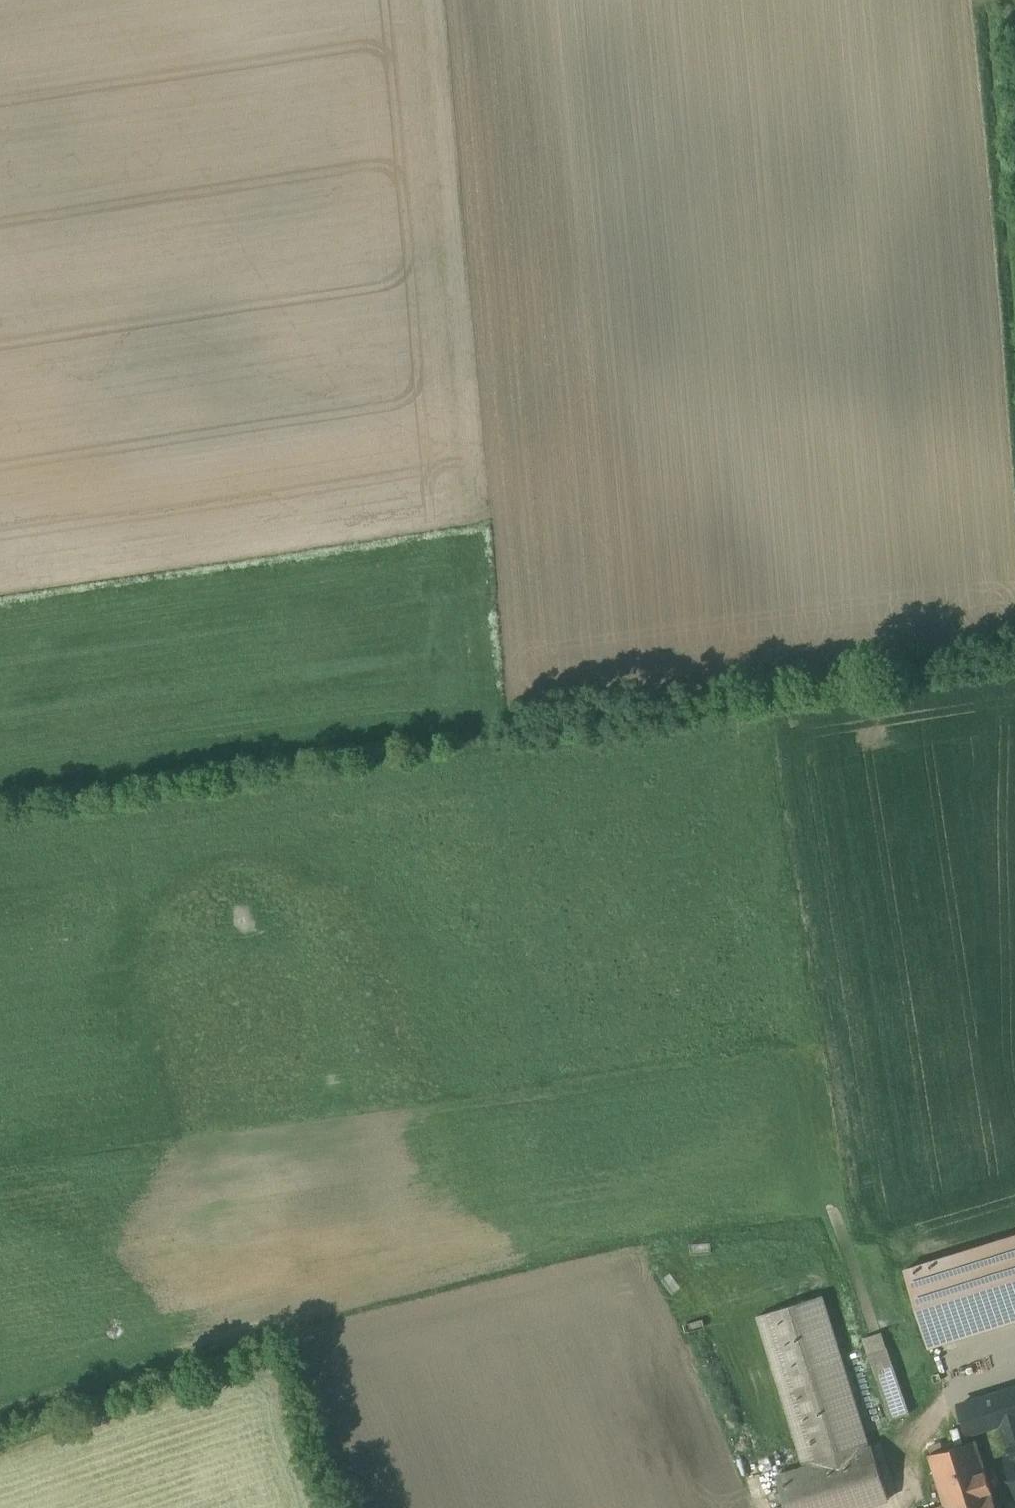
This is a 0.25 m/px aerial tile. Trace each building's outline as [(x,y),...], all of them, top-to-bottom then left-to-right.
[(905,1269),(929,1347),(1014,1320),(1014,1235),(905,1269)] [(821,1296),(758,1316),(799,1446),(806,1467),(777,1476),(786,1507),(862,1507),(889,1500),(872,1446),(869,1447),(842,1361),(821,1296)] [(909,1414),(881,1333),(865,1338),(869,1351),(893,1420),(909,1414)] [(929,1456),(945,1507),(992,1490),(977,1441),(929,1456)] [(992,1490),(945,1507),(941,1507),(998,1507),(992,1490)]
